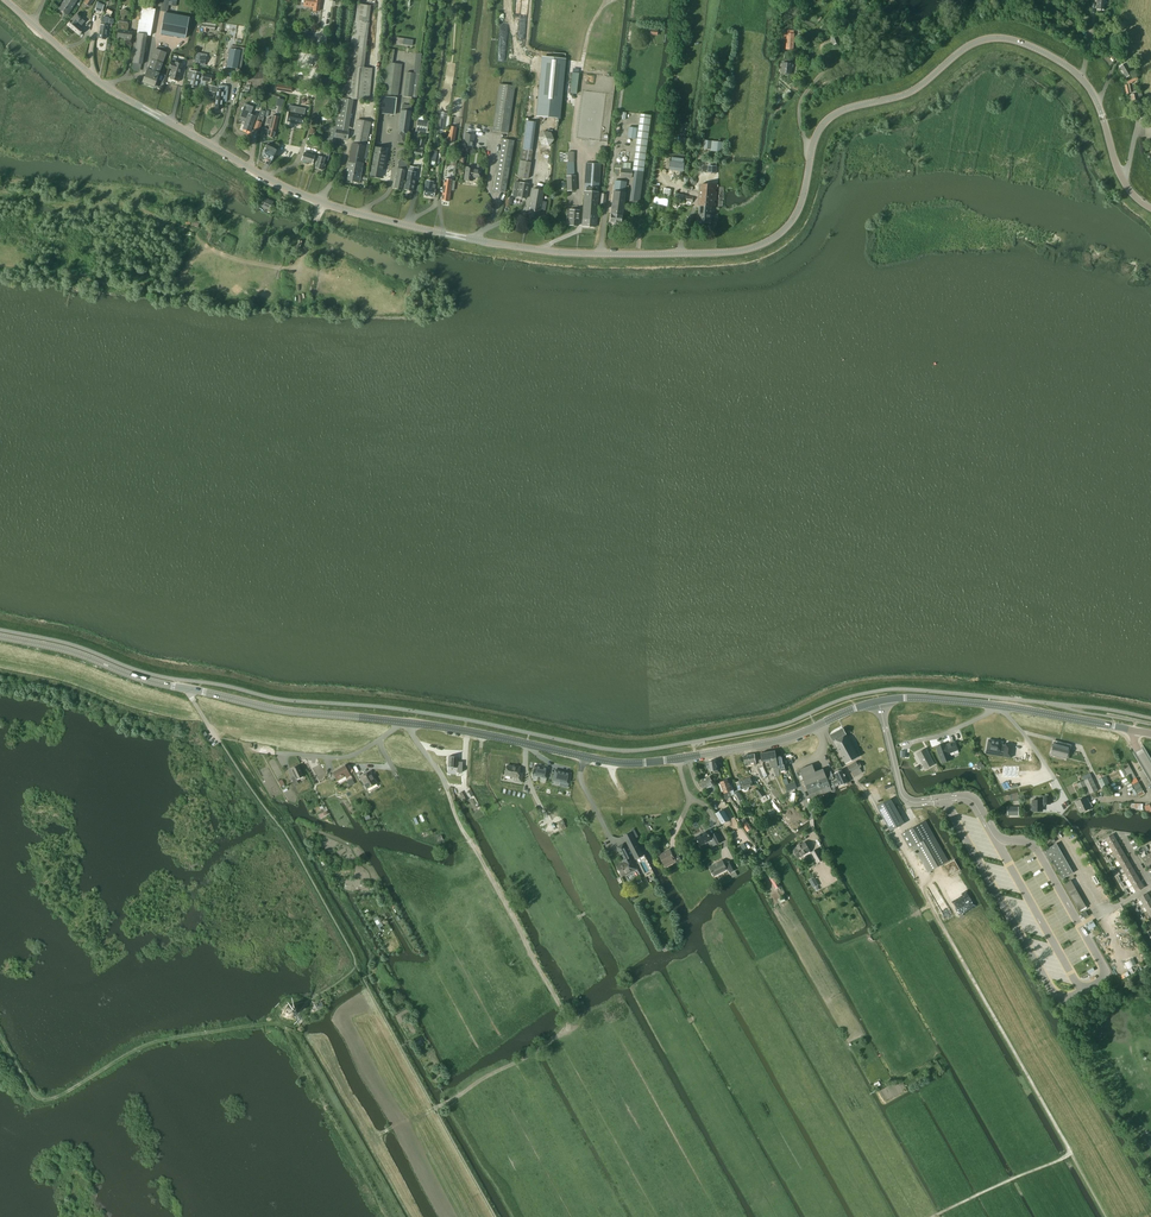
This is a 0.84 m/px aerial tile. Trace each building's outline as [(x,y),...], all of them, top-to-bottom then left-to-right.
[(59,9),(68,15),(77,0),(64,0),(59,9)] [(160,11),(167,12),(168,6),(176,7),(176,2),(177,0),(161,0),(162,0),(160,11)] [(304,6),(313,7),(313,10),(319,11),(320,0),(305,0),(304,6)] [(1105,0),(1097,0),(1096,9),(1104,10),(1105,0)] [(137,33),(133,63),(142,64),(147,35),(150,36),(153,22),(155,10),(142,7),(140,20),(139,20),(137,33)] [(119,21),(117,30),(118,30),(117,36),(131,39),(132,32),(127,32),(129,24),(128,23),(129,18),(125,18),(124,17),(125,16),(127,15),(127,12),(126,10),(123,9),(121,11),(120,14),(122,16),(121,17),(120,17),(120,22),(119,21)] [(165,13),(161,34),(185,39),(189,17),(165,13)] [(76,14),(67,25),(79,35),(83,31),(80,28),(85,22),(83,20),(76,14)] [(102,20),(99,38),(105,39),(108,23),(112,24),(113,24),(114,19),(113,19),(109,18),(108,17),(103,16),(102,17),(102,20)] [(794,34),(793,34),(794,31),(788,30),(788,33),(787,33),(787,35),(784,34),(784,38),(787,38),(786,49),(793,50),(794,34)] [(833,45),(839,43),(836,34),(830,36),(833,45)] [(301,36),(300,43),(314,46),(315,38),(301,36)] [(230,49),(227,67),(237,69),(238,69),(240,56),(243,57),(245,48),(244,48),(241,47),(241,51),(230,49)] [(155,49),(143,82),(154,86),(166,53),(155,49)] [(541,57),(536,117),(558,119),(560,119),(566,59),(565,59),(541,57)] [(171,61),(169,68),(173,69),(170,79),(178,81),(181,69),(181,68),(182,64),(171,61)] [(398,96),(402,64),(387,63),(383,94),(398,96)] [(791,74),(792,64),(783,63),(782,73),(791,74)] [(1125,63),(1120,67),(1126,77),(1132,74),(1125,63)] [(343,78),(341,98),(369,100),(372,69),(364,68),(347,67),(345,66),(344,66),(343,78)] [(189,71),(188,77),(191,78),(189,86),(196,88),(198,79),(210,82),(211,76),(189,71)] [(412,97),(415,73),(406,72),(403,96),(412,97)] [(572,72),(570,94),(576,94),(579,73),(572,72)] [(1128,85),(1125,85),(1127,94),(1131,93),(1129,84),(1138,79),(1137,77),(1127,83),(1128,85)] [(500,84),(493,131),(508,133),(515,86),(500,84)] [(214,105),(214,108),(215,108),(215,109),(221,109),(222,101),(227,101),(228,91),(223,90),(219,89),(218,89),(217,92),(216,105),(214,105)] [(1133,105),(1141,103),(1143,103),(1142,97),(1141,91),(1136,93),(1136,94),(1131,95),(1133,105)] [(378,113),(379,114),(395,115),(397,98),(380,96),(378,113)] [(338,111),(336,123),(350,125),(352,114),(354,114),(356,102),(350,101),(348,113),(338,111)] [(245,104),(240,116),(246,119),(242,129),(250,132),(256,117),(250,114),(253,107),(245,104)] [(408,133),(412,106),(402,104),(398,131),(408,133)] [(289,112),(287,121),(302,124),(302,122),(303,122),(303,121),(304,115),(305,109),(296,107),(295,113),(289,112)] [(635,170),(631,200),(639,202),(643,172),(651,115),(640,114),(632,170),(634,170),(635,170)] [(259,131),(262,123),(263,118),(258,116),(257,121),(254,129),(259,131)] [(267,119),(266,124),(270,125),(269,129),(275,130),(278,117),(272,116),(271,119),(267,119)] [(416,131),(426,133),(429,121),(418,119),(416,131)] [(357,120),(353,141),(367,144),(370,122),(357,120)] [(450,126),(448,141),(454,142),(456,127),(450,126)] [(629,127),(627,138),(635,139),(637,128),(629,127)] [(265,128),(263,135),(274,138),(275,130),(269,129),(269,130),(265,128)] [(337,129),(335,137),(337,138),(348,139),(349,131),(348,131),(337,129)] [(541,145),(549,146),(554,140),(551,132),(543,131),(538,137),(541,145)] [(421,156),(422,151),(423,148),(419,147),(419,146),(424,147),(426,135),(418,133),(414,155),(421,156)] [(465,133),(463,148),(473,149),(475,135),(465,133)] [(502,139),(493,190),(505,192),(514,141),(502,139)] [(352,143),(347,173),(360,176),(366,146),(367,144),(353,141),(352,143)] [(711,141),(710,151),(713,151),(723,152),(724,142),(714,141),(711,141)] [(265,151),(262,156),(272,160),(274,155),(277,150),(266,145),(264,148),(266,149),(265,151)] [(375,147),(370,175),(381,177),(386,149),(375,147)] [(520,160),(517,177),(528,179),(530,162),(532,151),(522,149),(520,160)] [(304,153),(302,161),(312,164),(314,156),(311,155),(312,152),(307,150),(306,153),(304,153)] [(431,150),(430,156),(429,156),(428,160),(435,162),(436,157),(437,151),(431,150)] [(322,170),(326,158),(319,156),(315,168),(322,170)] [(685,158),(671,156),(670,166),(684,168),(685,158)] [(402,189),(407,163),(406,163),(407,161),(400,160),(400,162),(399,161),(394,188),(402,189)] [(614,164),(614,170),(617,177),(620,177),(631,178),(632,169),(630,169),(631,163),(621,162),(621,165),(614,164)] [(586,163),(584,192),(585,192),(597,193),(599,193),(600,164),(586,163)] [(479,178),(480,170),(473,169),(474,168),(466,167),(464,180),(472,181),(472,177),(479,178)] [(412,191),(416,172),(408,171),(405,186),(404,186),(403,189),(405,189),(405,190),(412,191)] [(347,173),(345,179),(359,182),(360,176),(347,173)] [(575,176),(567,176),(568,191),(575,191),(575,190),(575,176)] [(449,201),(451,180),(445,179),(442,200),(449,201)] [(610,214),(609,222),(621,223),(622,216),(625,193),(626,182),(615,180),(610,214)] [(433,197),(435,189),(431,189),(433,182),(427,181),(424,195),(433,197)] [(515,182),(513,196),(526,198),(528,184),(527,184),(515,182)] [(701,184),(700,195),(711,195),(711,185),(701,184)] [(700,195),(700,205),(715,207),(716,187),(718,187),(718,185),(711,185),(711,195),(700,195)] [(532,190),(528,216),(538,218),(540,209),(545,210),(546,202),(541,201),(543,192),(532,190)] [(585,192),(583,226),(595,227),(597,193),(585,192)] [(676,193),(675,199),(683,200),(686,201),(692,202),(693,198),(687,197),(683,194),(676,193)] [(263,198),(260,204),(270,209),(272,203),(263,198)] [(698,219),(698,227),(710,228),(711,220),(712,214),(714,214),(715,207),(700,205),(698,219)] [(567,220),(566,225),(569,225),(578,226),(579,210),(570,210),(569,220),(567,220)] [(830,735),(846,763),(858,756),(843,728),(830,735)] [(1003,740),(988,737),(985,752),(1003,755),(1011,757),(1014,743),(1005,741),(1005,745),(1002,745),(1003,742),(1003,740)] [(949,753),(958,749),(955,741),(946,745),(945,743),(936,746),(942,763),(951,759),(949,753)] [(1052,751),(1052,752),(1055,753),(1067,756),(1069,746),(1054,742),(1052,751)] [(917,753),(925,769),(934,764),(926,748),(917,753)] [(778,766),(778,765),(776,755),(775,750),(761,753),(761,754),(762,761),(771,760),(772,767),(778,766)] [(754,754),(744,755),(745,763),(745,764),(754,762),(754,764),(754,765),(756,764),(755,755),(754,754)] [(778,765),(779,765),(779,768),(780,768),(781,770),(785,770),(785,767),(784,764),(783,764),(781,756),(781,754),(776,755),(778,765)] [(457,757),(449,757),(449,766),(457,766),(457,770),(461,771),(461,761),(457,761),(457,757)] [(709,762),(710,771),(718,769),(716,760),(709,762)] [(848,766),(854,777),(862,772),(856,761),(848,766)] [(812,764),(799,769),(811,798),(832,790),(823,768),(815,771),(812,764)] [(296,779),(303,776),(298,765),(291,769),(295,776),(291,778),(294,785),(298,783),(296,779)] [(339,768),(334,771),(336,775),(334,775),(336,778),(337,781),(345,776),(346,778),(351,775),(345,765),(341,767),(342,768),(340,769),(339,768)] [(520,767),(516,766),(507,765),(505,775),(515,777),(514,780),(521,781),(522,773),(519,772),(520,767)] [(534,765),(532,775),(546,778),(548,768),(534,765)] [(758,768),(757,769),(762,778),(767,775),(767,774),(766,772),(763,767),(763,766),(758,768)] [(835,773),(837,779),(832,781),(835,787),(840,784),(841,785),(848,782),(842,769),(839,771),(837,770),(836,771),(835,772),(835,773)] [(555,770),(552,780),(568,784),(570,773),(555,770)] [(377,782),(376,781),(370,771),(362,775),(360,776),(367,788),(377,782)] [(1021,772),(1001,772),(1001,782),(1021,782),(1021,772)] [(700,781),(703,786),(705,785),(707,788),(710,786),(714,784),(709,776),(700,781)] [(1101,788),(1110,785),(1106,776),(1098,780),(1101,788)] [(1084,780),(1090,794),(1097,790),(1091,777),(1084,780)] [(753,786),(751,778),(736,782),(738,790),(742,789),(742,790),(743,791),(744,792),(746,792),(747,791),(748,790),(749,789),(749,788),(749,787),(753,786)] [(728,779),(724,780),(729,796),(730,796),(735,794),(733,790),(731,784),(730,784),(728,779)] [(729,796),(724,780),(720,782),(722,787),(721,787),(723,793),(725,800),(730,798),(730,796),(729,796)] [(1077,783),(1083,797),(1090,794),(1084,780),(1077,783)] [(795,782),(786,786),(788,792),(797,788),(795,782)] [(756,791),(760,798),(765,795),(760,788),(756,791)] [(1039,800),(1032,800),(1032,810),(1042,810),(1042,804),(1051,804),(1051,803),(1051,796),(1039,796),(1039,800)] [(1084,797),(1076,801),(1080,811),(1089,807),(1084,797)] [(877,806),(890,831),(904,823),(890,799),(877,806)] [(1008,807),(1008,815),(1018,815),(1018,807),(1008,807)] [(716,814),(722,823),(729,819),(723,809),(716,814)] [(741,822),(747,831),(751,828),(745,819),(741,822)] [(902,833),(910,847),(914,845),(929,871),(947,861),(924,821),(902,833)] [(707,830),(695,836),(700,845),(708,841),(711,847),(721,842),(717,832),(710,836),(707,830)] [(1041,838),(1046,846),(1053,842),(1054,845),(1056,843),(1055,841),(1050,833),(1041,838)] [(1105,838),(1109,845),(1117,840),(1114,835),(1113,833),(1105,838)] [(1109,845),(1112,851),(1120,847),(1117,840),(1109,845)] [(643,855),(636,841),(629,845),(636,859),(643,855)] [(793,849),(794,851),(794,853),(795,855),(797,855),(798,857),(810,850),(805,842),(793,849)] [(625,862),(617,867),(621,876),(625,874),(626,874),(632,871),(631,869),(635,867),(626,850),(623,843),(617,846),(621,853),(625,862)] [(1054,845),(1044,850),(1050,862),(1052,861),(1062,879),(1073,872),(1056,843),(1054,845)] [(1112,851),(1116,858),(1124,854),(1120,847),(1112,851)] [(812,852),(817,863),(823,859),(817,849),(812,852)] [(660,856),(664,864),(674,859),(677,863),(681,860),(677,851),(672,854),(670,850),(660,856)] [(1116,858),(1120,865),(1128,860),(1124,854),(1116,858)] [(1148,854),(1142,858),(1146,866),(1150,863),(1150,858),(1148,854)] [(730,872),(733,870),(728,861),(724,863),(722,859),(709,866),(714,876),(727,869),(726,868),(728,868),(730,872)] [(1120,865),(1124,872),(1132,867),(1128,860),(1120,865)] [(1124,872),(1128,878),(1136,874),(1132,867),(1124,872)] [(1128,878),(1132,885),(1140,881),(1136,874),(1128,878)] [(769,878),(775,889),(780,886),(773,876),(769,878)] [(814,876),(808,880),(813,888),(814,888),(817,886),(819,885),(814,876)] [(1086,906),(1071,880),(1065,883),(1080,910),(1086,906)] [(1140,881),(1132,885),(1136,892),(1144,887),(1140,881)] [(1139,897),(1143,904),(1150,899),(1147,893),(1147,892),(1139,897)] [(1147,910),(1150,908),(1150,899),(1143,904),(1147,910)] [(375,921),(378,928),(383,925),(381,922),(379,923),(378,919),(375,921)] [(1092,920),(1085,924),(1089,930),(1096,926),(1093,920),(1092,920)] [(1124,962),(1127,969),(1136,964),(1133,958),(1124,962)] [(284,1009),(285,1015),(288,1017),(291,1017),(295,1014),(295,1009),(292,1006),(287,1006),(284,1009)] [(411,1012),(402,1017),(404,1021),(413,1015),(411,1012)]
